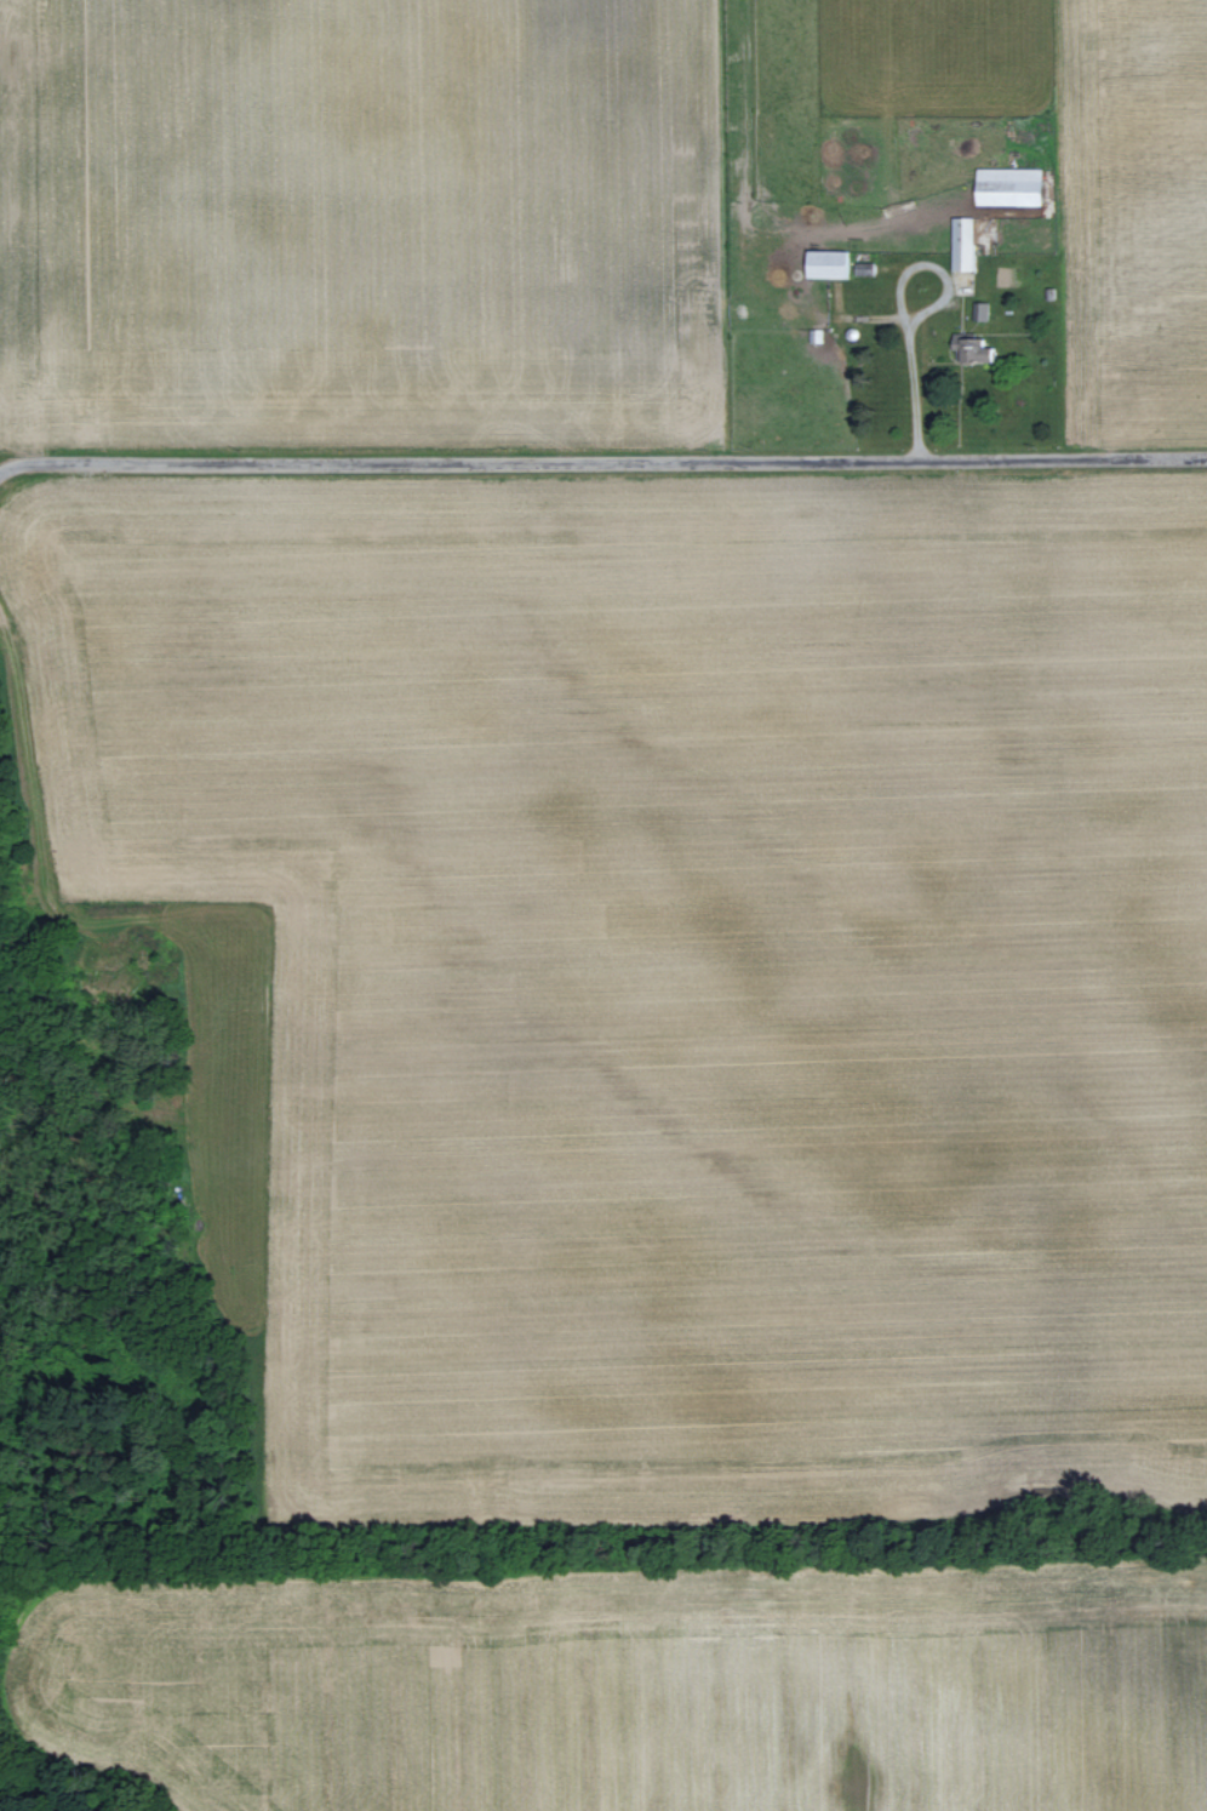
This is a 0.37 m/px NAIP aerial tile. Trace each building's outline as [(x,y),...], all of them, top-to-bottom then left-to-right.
[(980,205),(1047,206),(1048,168),(981,167),(980,205)] [(976,217),(954,217),(955,271),(977,270),(976,217)] [(853,251),(811,251),(811,278),(853,278),(853,251)] [(1001,363),(1001,348),(988,348),(988,336),(956,335),(956,362),(1001,363)]
